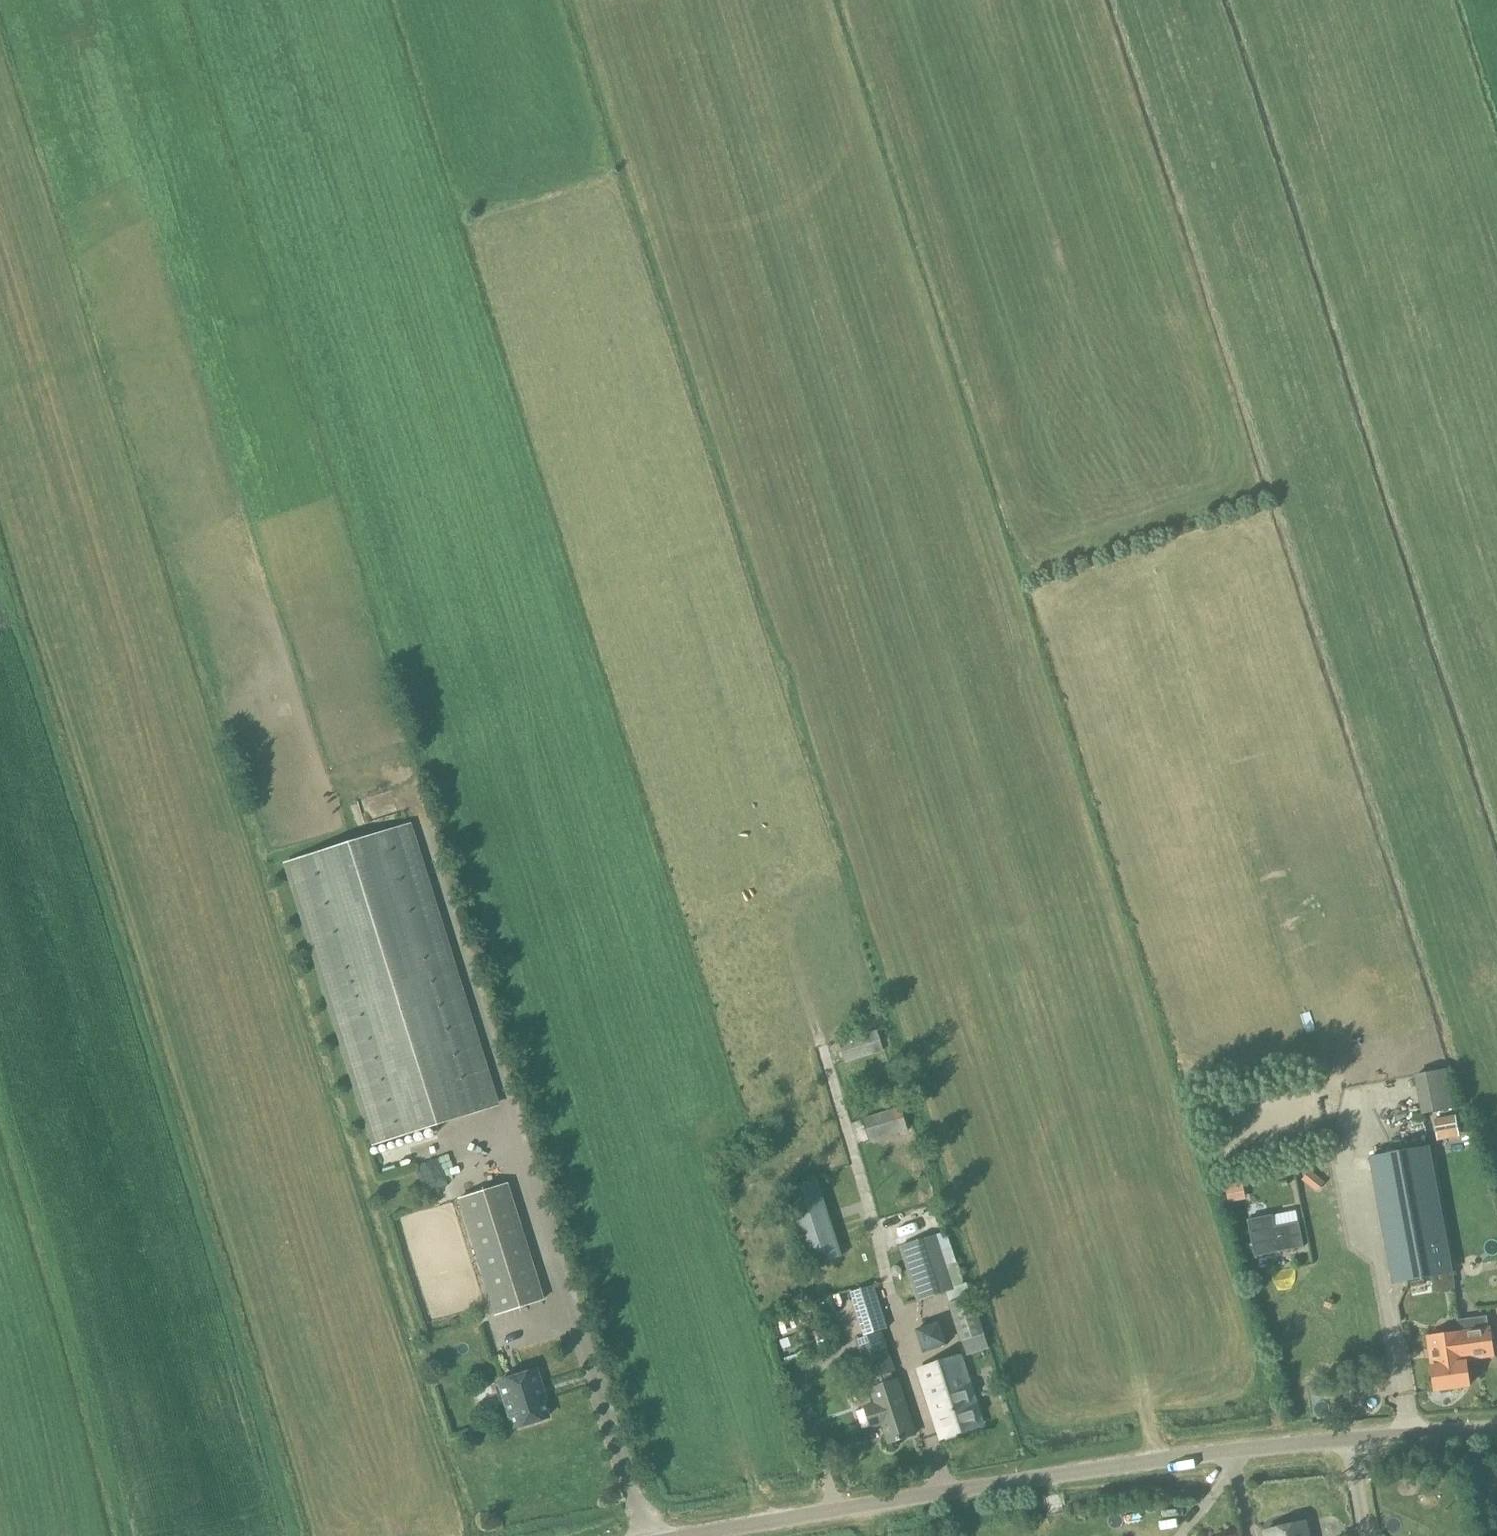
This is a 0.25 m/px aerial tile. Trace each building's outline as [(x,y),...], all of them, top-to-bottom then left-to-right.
[(411,826),(283,866),(370,1143),(497,1103),(411,826)] [(838,1040),(845,1062),(884,1051),(878,1029),(838,1040)] [(1446,1069),(1416,1075),(1423,1114),(1453,1108),(1446,1069)] [(909,1129),(902,1107),(863,1119),(870,1141),(909,1129)] [(1369,1157),(1392,1284),(1453,1273),(1429,1145),(1369,1157)] [(1313,1189),(1321,1179),(1310,1170),(1302,1180),(1313,1189)] [(815,1178),(785,1187),(810,1266),(841,1256),(815,1178)] [(1225,1184),(1229,1202),(1246,1199),(1243,1181),(1225,1184)] [(542,1300),(506,1184),(458,1199),(494,1315),(542,1300)] [(1255,1256),(1303,1247),(1299,1222),(1274,1227),(1272,1215),(1248,1220),(1255,1256)] [(955,1288),(952,1280),(937,1233),(900,1245),(918,1300),(955,1288)] [(871,1286),(851,1292),(865,1335),(884,1329),(871,1286)] [(972,1294),(948,1303),(961,1341),(985,1333),(972,1294)] [(1484,1319),(1458,1322),(1459,1331),(1461,1331),(1464,1360),(1466,1359),(1493,1356),(1493,1352),(1495,1350),(1494,1344),(1492,1343),(1490,1328),(1485,1328),(1484,1319)] [(940,1320),(915,1328),(923,1353),(947,1345),(940,1320)] [(1438,1334),(1428,1336),(1435,1390),(1438,1390),(1441,1393),(1449,1392),(1451,1388),(1469,1386),(1466,1359),(1464,1360),(1461,1331),(1459,1331),(1451,1332),(1451,1328),(1437,1330),(1438,1334)] [(882,1332),(857,1340),(870,1379),(896,1370),(882,1332)] [(961,1357),(920,1370),(941,1438),(982,1425),(961,1357)] [(540,1387),(535,1371),(498,1382),(499,1386),(495,1387),(500,1405),(505,1403),(512,1428),(547,1417),(538,1388),(540,1387)] [(890,1442),(916,1435),(899,1380),(872,1388),(877,1403),(866,1406),(873,1426),(884,1423),(890,1442)] [(1267,1535),(1308,1535),(1305,1521),(1265,1530),(1267,1535)]
